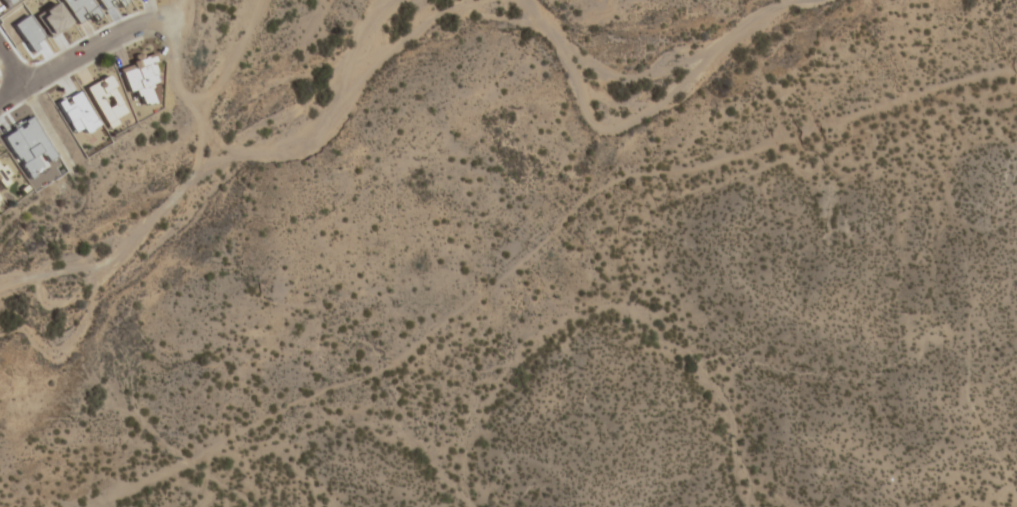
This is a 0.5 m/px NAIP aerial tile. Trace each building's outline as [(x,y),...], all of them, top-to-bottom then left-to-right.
[(128,96),(136,93),(142,106),(153,101),(147,85),(159,80),(149,55),(117,67),(128,96)] [(84,86),(103,127),(127,116),(107,75),(84,86)] [(1,187),(10,182),(0,167),(0,187),(1,187)]
